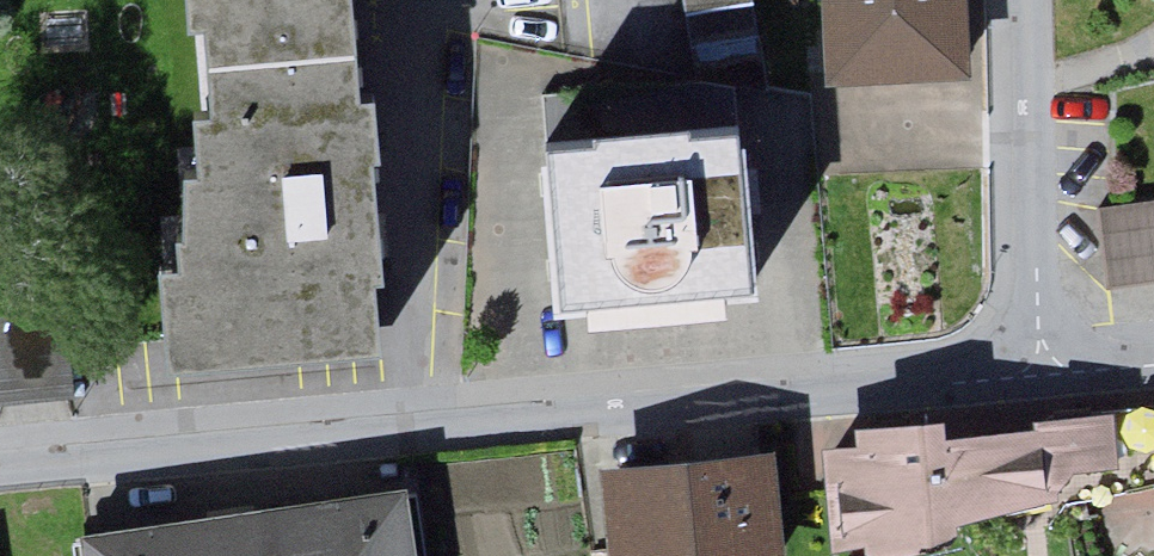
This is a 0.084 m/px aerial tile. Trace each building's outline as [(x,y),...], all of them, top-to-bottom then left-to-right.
[(359,0),(188,0),(190,31),(207,29),(211,71),(363,59),(359,0)] [(690,47),(761,37),(755,0),(682,0),(690,47)] [(834,86),(975,80),(972,0),(829,0),(834,86)] [(167,261),(176,366),(382,347),(363,59),(211,71),(221,109),(201,111),(206,168),(188,169),(196,258),(167,261)] [(761,106),(538,119),(549,302),(772,289),(761,106)] [(1115,294),(1153,290),(1153,208),(1106,213),(1115,294)] [(76,394),(61,313),(0,325),(0,369),(7,407),(76,394)] [(1124,412),(831,430),(833,543),(936,537),(1124,470),(1124,412)] [(615,555),(785,555),(778,464),(609,475),(615,555)] [(95,555),(423,555),(414,498),(93,543),(95,555)]
